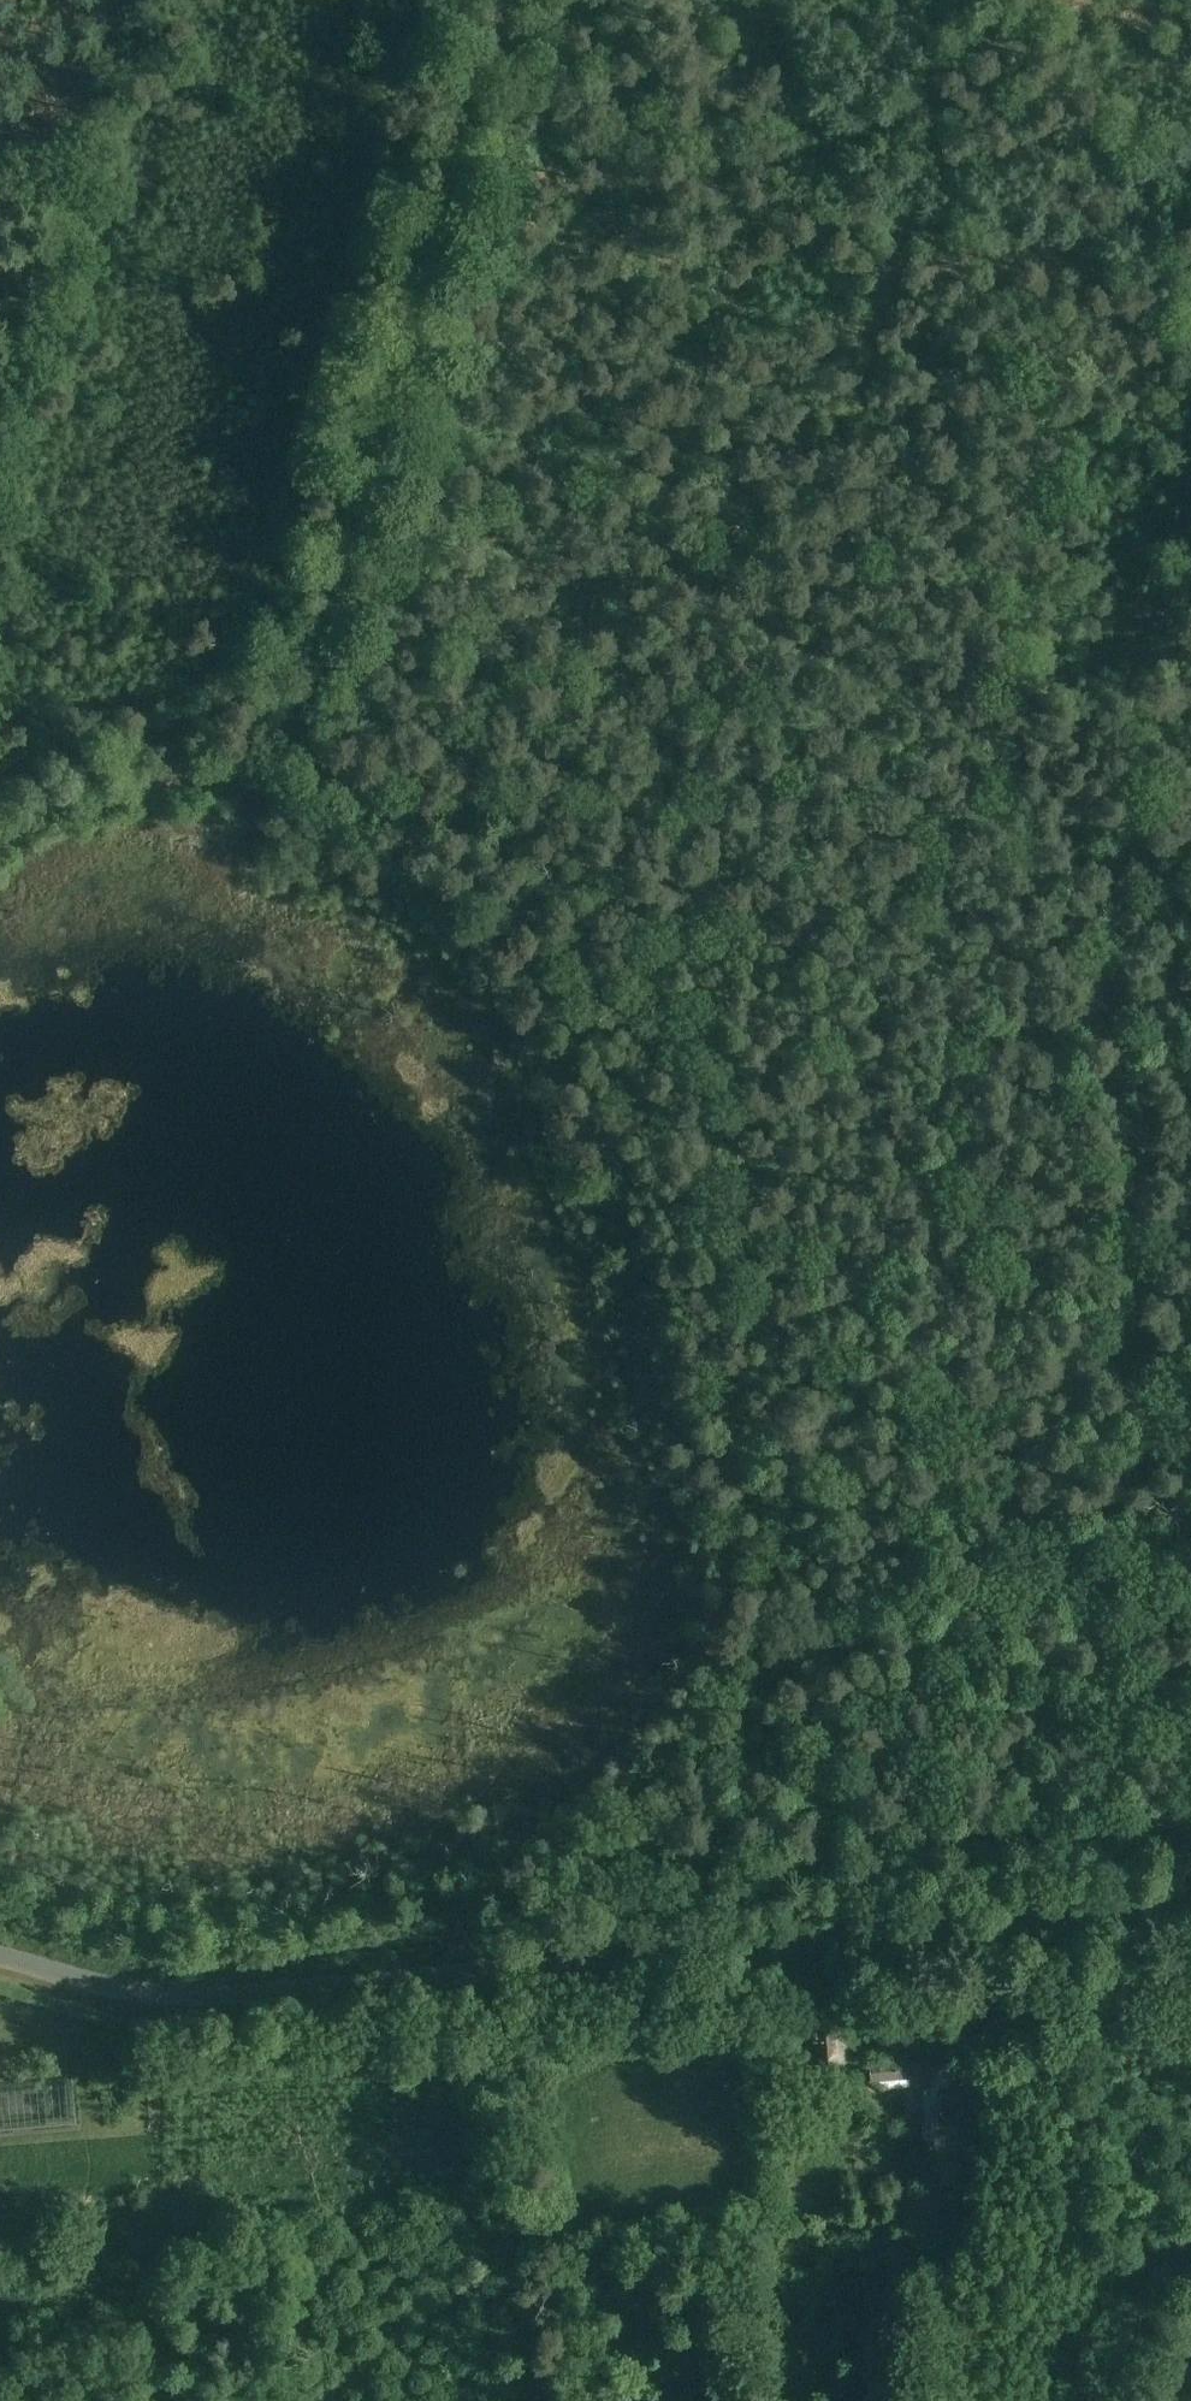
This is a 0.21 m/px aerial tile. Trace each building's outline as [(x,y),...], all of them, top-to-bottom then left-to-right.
[(844,2016),(844,2012),(803,2015),(807,2062),(848,2059),(845,2034),(854,2033),(853,2015),(844,2016)] [(909,2059),(908,2053),(868,2057),(871,2082),(879,2082),(879,2090),(903,2087),(907,2125),(935,2122),(933,2101),(940,2100),(938,2088),(952,2087),(949,2055),(909,2059)] [(946,2175),(956,2162),(945,2152),(934,2165),(946,2175)]
